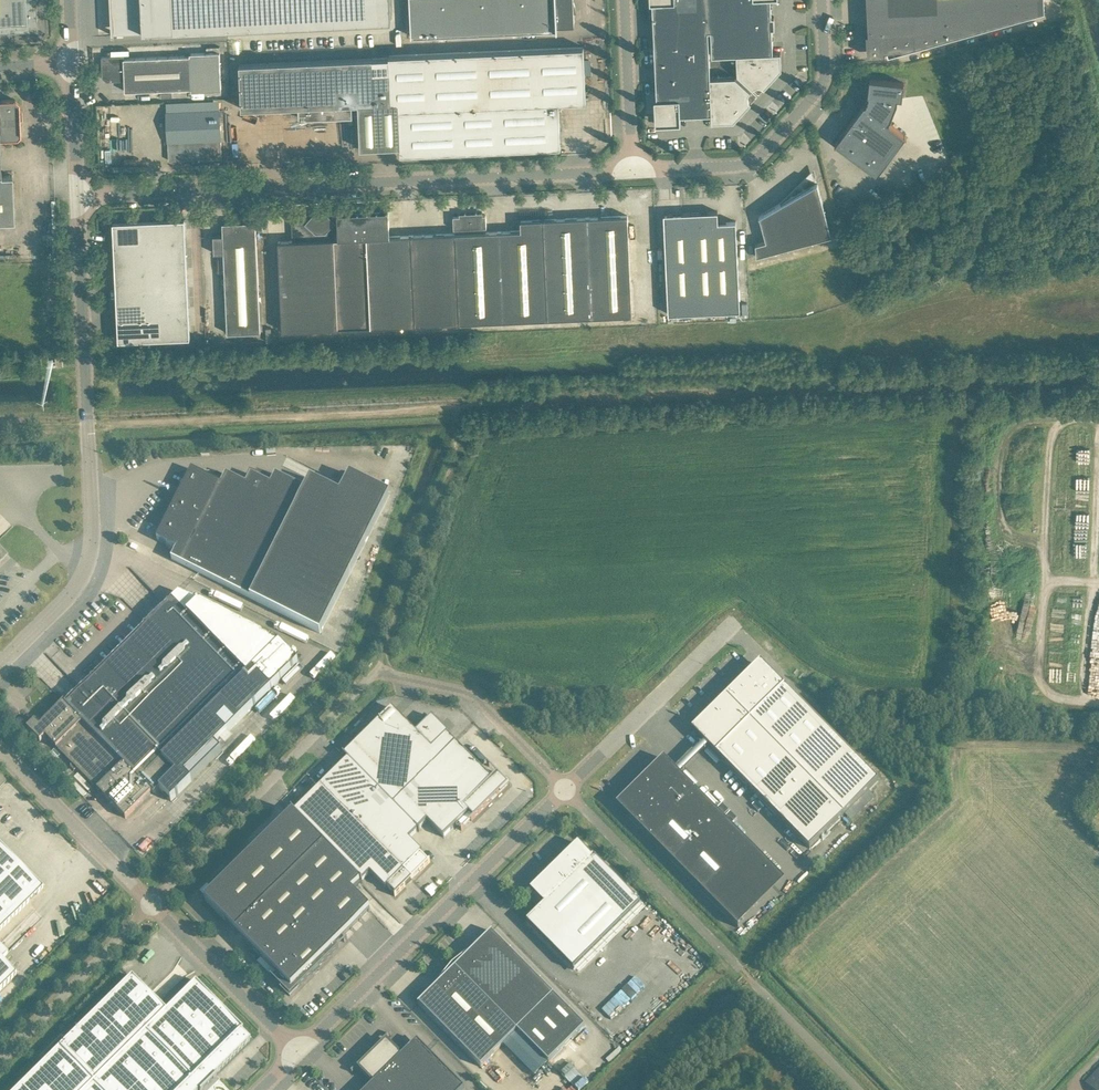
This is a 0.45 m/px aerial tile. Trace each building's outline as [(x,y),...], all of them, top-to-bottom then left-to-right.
[(37,30),(36,0),(0,0),(0,32),(37,30)] [(143,31),(391,19),(390,0),(142,0),(143,31)] [(412,35),(557,29),(558,29),(557,23),(574,22),(574,11),(577,11),(574,0),(410,0),(412,35)] [(751,101),(751,100),(750,100),(749,99),(748,96),(748,94),(749,92),(750,90),(751,89),(735,75),(710,77),(708,30),(711,30),(712,55),(737,54),(737,73),(753,87),(753,86),(755,85),(759,84),(762,84),(764,86),(763,86),(764,87),(781,67),(781,51),(773,52),(772,27),(775,27),(774,15),(771,15),(771,0),(650,0),(650,2),(652,2),(657,98),(654,98),(655,115),(658,115),(660,116),(662,118),(663,120),(664,123),(681,122),(680,115),(711,113),(712,121),(734,120),(751,101)] [(1044,0),(867,0),(868,33),(866,33),(867,55),(885,54),(885,46),(886,46),(888,53),(1044,10),(1044,0)] [(389,57),(240,63),(242,108),(299,105),(299,117),(353,115),(353,114),(359,113),(361,147),(400,145),(401,153),(561,146),(559,101),(586,100),(584,46),(531,48),(412,53),(389,54),(389,57)] [(107,80),(125,79),(125,90),(191,88),(191,90),(221,89),(220,51),(190,52),(190,55),(124,57),(124,55),(102,56),(102,57),(103,76),(107,80)] [(836,143),(848,152),(877,173),(905,135),(906,136),(907,135),(888,121),(891,118),(897,101),(898,97),(902,98),(904,82),(870,78),(868,94),(869,94),(869,97),(868,97),(868,98),(869,98),(867,101),(867,100),(866,101),(867,102),(865,104),(864,104),(835,143),(835,144),(836,143)] [(17,137),(20,134),(18,101),(15,99),(0,99),(0,138),(17,137)] [(220,109),(167,111),(169,159),(222,157),(220,109)] [(15,222),(12,175),(1,175),(0,157),(0,223),(15,222)] [(818,180),(759,216),(760,216),(766,240),(756,243),(757,255),(831,235),(817,181),(818,181),(818,180)] [(332,217),(325,210),(315,211),(313,213),(291,214),(293,240),(278,240),(282,330),(632,314),(628,215),(521,219),(521,229),(486,231),(486,227),(487,227),(486,214),(483,214),(483,211),(460,212),(460,215),(453,215),(454,228),(455,228),(455,232),(389,235),(388,211),(340,213),(340,214),(334,214),(332,217)] [(664,213),(669,313),(740,310),(736,221),(718,221),(718,211),(664,213)] [(185,238),(185,218),(159,219),(160,239),(185,238)] [(160,239),(159,219),(114,221),(115,241),(160,239)] [(214,252),(224,252),(227,333),(260,332),(256,220),(223,221),(223,234),(215,234),(213,234),(214,252)] [(185,238),(160,239),(161,259),(186,257),(185,238)] [(161,259),(160,239),(115,241),(116,261),(161,259)] [(186,257),(161,259),(162,278),(187,277),(186,257)] [(162,278),(161,259),(116,261),(116,280),(162,278)] [(162,278),(162,298),(188,296),(187,277),(162,278)] [(162,298),(162,278),(116,280),(117,300),(162,298)] [(162,298),(163,317),(189,316),(188,296),(162,298)] [(163,317),(162,298),(117,300),(118,319),(163,317)] [(189,316),(163,317),(164,337),(190,336),(189,316)] [(163,317),(118,319),(119,339),(164,337),(163,317)] [(192,469),(157,539),(177,549),(172,559),(321,634),(390,495),(350,475),(340,494),(310,479),(305,489),(276,474),(271,484),(266,482),(254,476),(251,474),(246,484),(227,474),(222,484),(192,469)] [(257,469),(254,476),(266,482),(269,475),(257,469)] [(190,597),(180,592),(172,600),(169,603),(169,602),(168,603),(167,604),(66,704),(64,702),(44,723),(40,719),(37,723),(35,721),(27,729),(40,742),(45,737),(57,749),(126,819),(153,792),(154,794),(159,789),(171,801),(176,796),(178,796),(178,795),(178,794),(191,781),(221,751),(215,745),(219,740),(227,733),(254,706),(254,707),(255,706),(256,705),(255,705),(291,669),(292,670),(293,669),(294,668),(293,667),(298,662),(297,661),(296,660),(295,659),(279,643),(256,631),(255,630),(254,630),(224,615),(224,614),(223,614),(222,613),(222,614),(192,599),(192,598),(191,597),(190,597)] [(844,816),(879,782),(851,754),(850,756),(811,716),(812,714),(771,673),(770,671),(768,673),(761,666),(755,672),(753,671),(731,693),(732,695),(728,698),(844,816)] [(728,698),(725,702),(723,700),(701,723),(702,724),(696,731),(703,738),(701,739),(703,741),(810,849),(844,816),(728,698)] [(394,805),(456,743),(448,735),(449,734),(432,717),(416,733),(392,708),(345,755),(344,754),(343,754),(394,805)] [(496,772),(495,773),(497,774),(492,779),(456,743),(394,805),(420,832),(420,831),(419,830),(428,822),(444,838),(469,813),(474,818),(471,821),(472,821),(509,785),(496,772)] [(420,832),(394,805),(343,754),(348,760),(331,776),(321,786),(413,880),(430,862),(430,861),(429,863),(421,854),(423,853),(409,839),(418,831),(419,832),(420,832)] [(664,759),(624,798),(626,800),(620,806),(631,816),(629,818),(726,915),(773,869),(664,759)] [(395,897),(413,880),(321,786),(294,813),(292,812),(362,884),(363,884),(362,882),(370,873),(386,889),(388,887),(396,895),(395,896),(395,897)] [(362,884),(292,812),(291,813),(293,814),(205,900),(280,976),(275,981),(290,996),(339,948),(336,945),(371,911),(352,892),(361,883),(362,884)] [(641,905),(593,857),(592,858),(579,844),(562,860),(563,861),(557,867),(556,866),(531,891),(544,905),(527,923),(574,970),(641,905)] [(43,889),(0,845),(0,931),(43,889)] [(468,954),(453,966),(517,1031),(549,1063),(585,1027),(554,995),(492,933),(493,932),(492,932),(483,941),(483,940),(470,953),(471,953),(469,955),(468,954)] [(16,975),(0,959),(0,991),(16,975)] [(639,992),(661,971),(652,961),(630,982),(639,992)] [(427,996),(418,1005),(419,1006),(419,1005),(481,1067),(517,1031),(453,966),(441,981),(442,982),(440,984),(440,983),(427,996)] [(164,1011),(131,977),(16,1089),(203,1089),(215,1078),(215,1077),(214,1078),(213,1076),(249,1041),(240,1031),(242,1029),(195,981),(164,1011)] [(385,1040),(384,1039),(373,1050),(374,1050),(376,1052),(370,1058),(368,1056),(368,1055),(357,1066),(374,1084),(367,1089),(463,1089),(464,1089),(421,1045),(411,1050),(409,1049),(401,1056),(385,1040)] [(1086,1083),(1093,1089),(1098,1089),(1098,1069),(1086,1083)]
